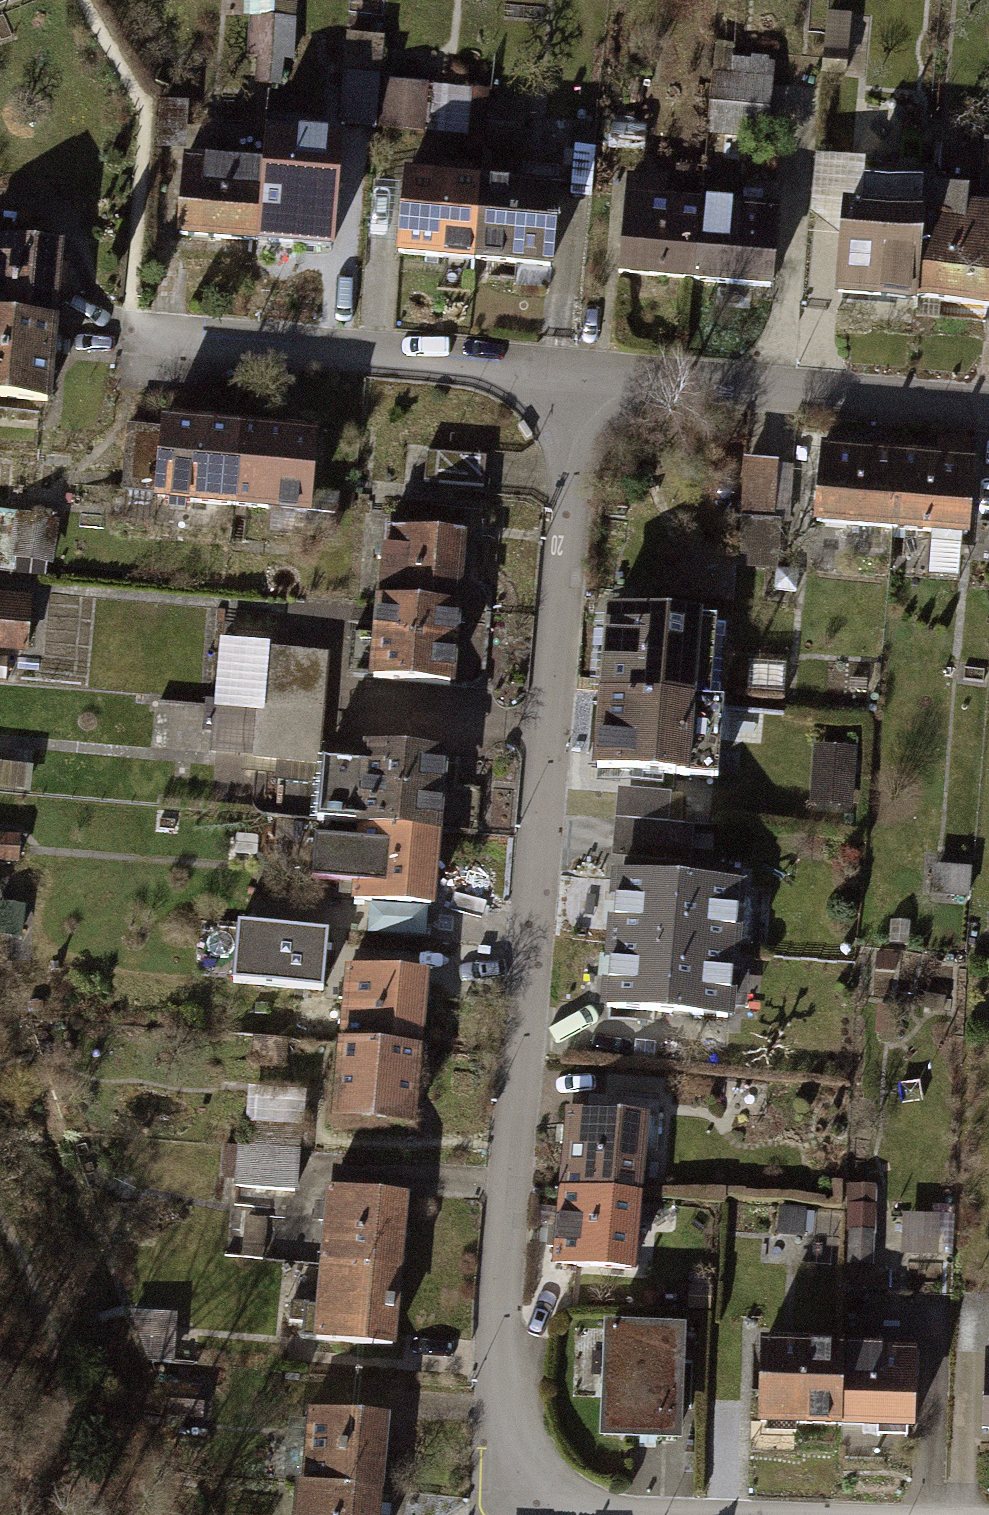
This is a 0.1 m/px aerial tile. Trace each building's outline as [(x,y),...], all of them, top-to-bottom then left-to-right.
[(726,60),(724,80),(761,83),(762,63),(726,60)] [(374,125),(378,81),(340,77),(335,121),(374,125)] [(757,133),(761,83),(724,80),(707,79),(703,129),(757,133)] [(425,86),(378,81),(374,125),(420,130),(425,86)] [(476,123),(479,95),(463,93),(461,122),(476,123)] [(513,121),(484,119),(482,145),(512,147),(513,121)] [(177,233),(246,239),(252,165),(182,160),(177,233)] [(328,171),(252,165),(246,239),(322,245),(328,171)] [(388,253),(464,260),(471,182),(433,179),(434,166),(418,165),(417,177),(395,175),(388,253)] [(550,190),(471,182),(464,260),(543,267),(550,190)] [(833,292),(906,297),(914,186),(857,182),(854,214),(838,213),(833,292)] [(914,186),(906,297),(984,303),(988,236),(988,213),(959,211),(961,189),(914,186)] [(613,275),(682,281),(690,203),(616,195),(613,275)] [(767,206),(690,203),(682,281),(763,285),(767,206)] [(45,326),(54,247),(0,242),(0,321),(45,326)] [(0,321),(0,397),(37,401),(45,326),(0,321)] [(146,501),(224,507),(229,427),(156,422),(155,433),(122,431),(118,488),(147,490),(146,501)] [(310,433),(229,427),(224,507),(304,512),(310,433)] [(809,523),(883,529),(889,449),(815,444),(809,523)] [(968,455),(889,449),(883,529),(962,535),(968,455)] [(479,487),(482,458),(422,453),(420,482),(479,487)] [(765,518),(768,466),(740,465),(737,516),(765,518)] [(42,519),(10,515),(6,554),(38,557),(42,519)] [(377,556),(373,602),(451,609),(458,533),(381,526),(379,543),(370,542),(369,555),(377,556)] [(443,686),(451,609),(373,602),(370,637),(343,635),(340,662),(369,664),(367,679),(443,686)] [(0,604),(0,644),(16,645),(20,606),(0,604)] [(603,615),(598,694),(712,702),(718,623),(603,615)] [(214,646),(210,703),(312,711),(316,653),(214,646)] [(719,702),(712,702),(598,694),(592,767),(714,775),(719,702)] [(309,760),(312,711),(210,703),(207,744),(246,747),(246,756),(309,760)] [(847,806),(853,745),(816,741),(809,802),(847,806)] [(314,822),(350,824),(431,830),(436,753),(355,748),(354,764),(319,762),(314,822)] [(614,790),(611,820),(664,824),(666,795),(614,790)] [(664,824),(611,820),(608,857),(687,863),(690,826),(664,824)] [(426,903),(431,830),(350,824),(349,842),(306,839),(303,878),(347,881),(346,898),(426,903)] [(611,879),(606,942),(728,952),(733,889),(611,879)] [(317,991),(323,933),(236,925),(230,983),(317,991)] [(722,1020),(728,952),(606,942),(601,1010),(722,1020)] [(338,1000),(334,1047),(412,1054),(419,975),(340,968),(339,986),(330,985),(329,999),(338,1000)] [(406,1132),(412,1054),(334,1047),(327,1125),(406,1132)] [(558,1113),(552,1189),(630,1195),(634,1145),(649,1146),(653,1103),(597,1098),(595,1115),(558,1113)] [(237,1147),(292,1151),(293,1123),(239,1120),(237,1147)] [(289,1190),(292,1151),(237,1147),(230,1147),(227,1186),(289,1190)] [(871,1283),(872,1185),(845,1185),(844,1283),(871,1283)] [(319,1188),(313,1263),(391,1270),(397,1194),(319,1188)] [(625,1269),(630,1195),(552,1189),(547,1263),(625,1269)] [(384,1349),(391,1270),(313,1263),(309,1302),(282,1300),(279,1324),(310,1326),(309,1343),(384,1349)] [(166,1360),(168,1315),(134,1315),(149,1361),(166,1360)] [(673,1332),(604,1331),(603,1434),(672,1435),(673,1332)] [(875,1346),(829,1346),(829,1423),(905,1423),(905,1348),(893,1348),(893,1331),(875,1331),(875,1346)] [(756,1423),(829,1423),(829,1346),(756,1346),(756,1423)] [(988,1430),(988,1352),(979,1352),(977,1430),(988,1430)] [(168,1414),(195,1415),(193,1389),(163,1387),(168,1414)] [(303,1406),(295,1485),(372,1493),(379,1413),(303,1406)] [(372,1493),(295,1485),(292,1514),(369,1514),(372,1493)]
